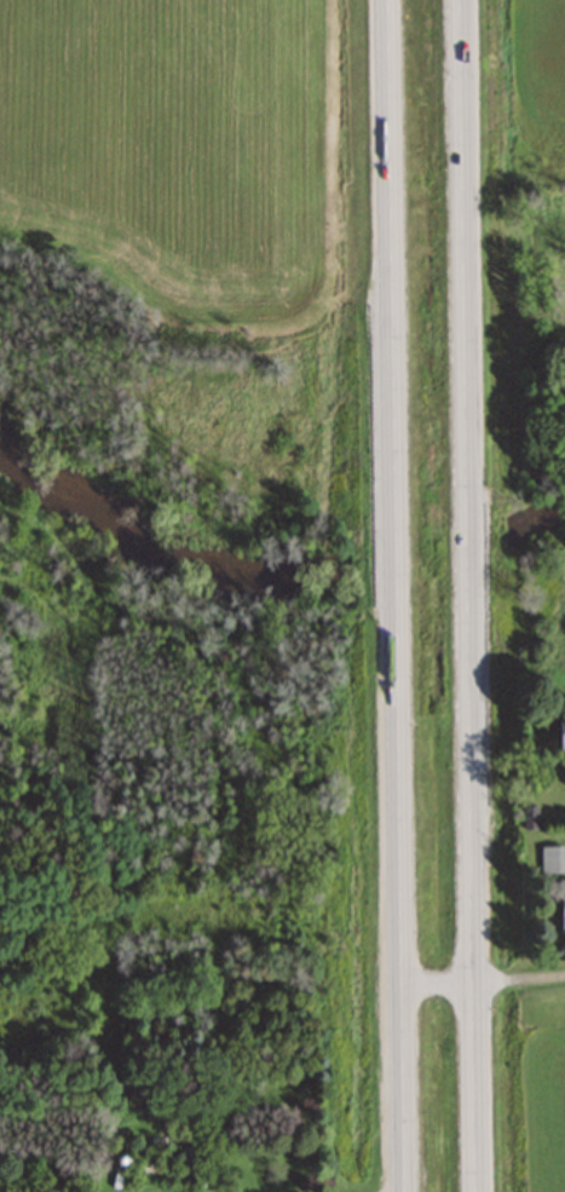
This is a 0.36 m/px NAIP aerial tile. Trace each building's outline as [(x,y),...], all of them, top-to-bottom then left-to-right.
[(556,749),(564,748),(564,714),(556,714),(556,749)] [(540,846),(540,872),(562,872),(562,846),(540,846)]
